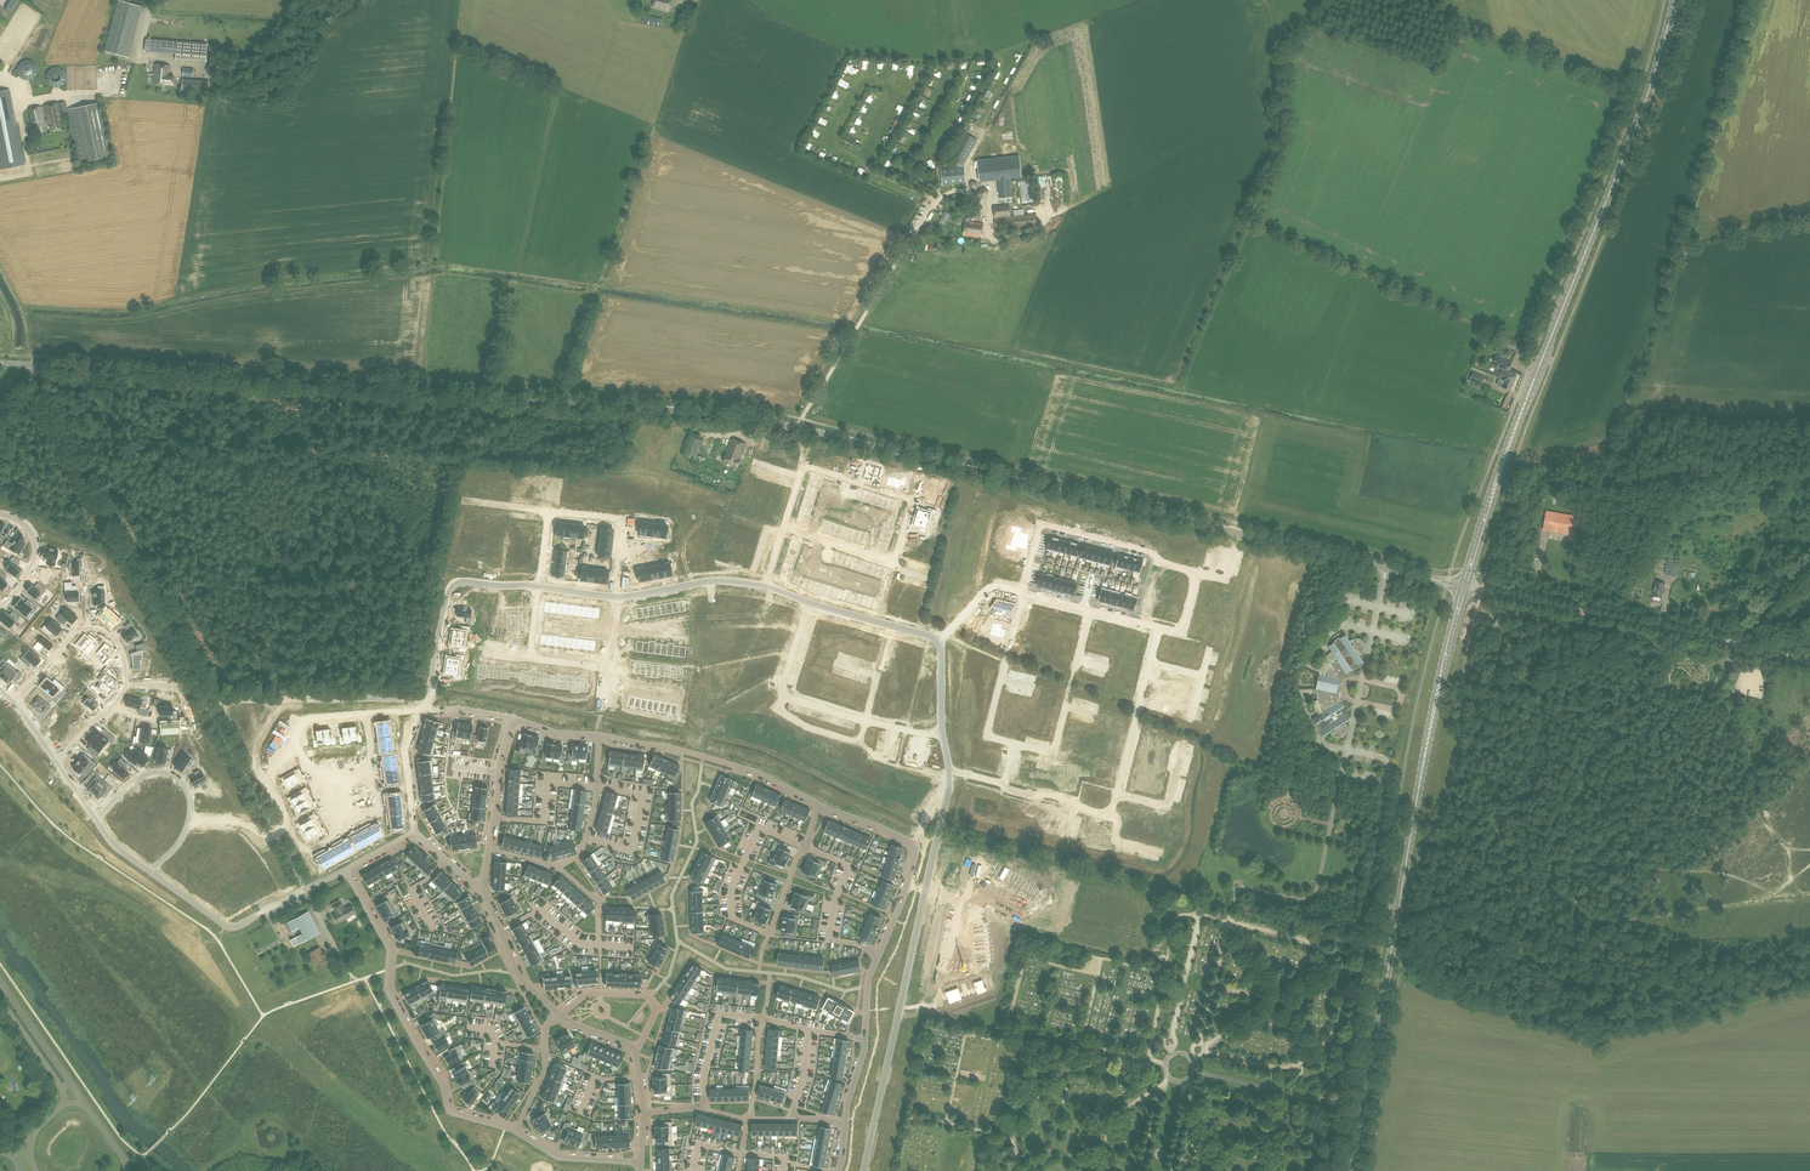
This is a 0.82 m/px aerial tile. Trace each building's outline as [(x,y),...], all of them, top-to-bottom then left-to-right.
[(16,5),(8,0),(4,7),(11,12),(16,5)] [(128,57),(142,7),(119,0),(105,51),(128,57)] [(669,11),(672,0),(655,0),(653,7),(669,11)] [(663,19),(644,15),(643,23),(661,26),(663,19)] [(147,38),(145,51),(176,54),(176,60),(206,63),(208,45),(147,38)] [(173,85),(174,76),(169,76),(170,66),(155,64),(153,83),(173,85)] [(193,78),(194,68),(184,67),(183,74),(181,74),(180,76),(193,78)] [(99,89),(98,75),(68,77),(69,90),(99,89)] [(207,83),(183,81),(182,88),(207,90),(207,83)] [(68,83),(18,90),(19,101),(57,95),(57,93),(63,92),(62,87),(68,86),(68,83)] [(835,89),(832,95),(839,98),(842,93),(835,89)] [(0,92),(0,162),(1,169),(24,165),(10,90),(0,92)] [(63,121),(61,113),(66,112),(64,102),(59,103),(44,106),(47,119),(46,119),(47,124),(50,123),(52,131),(61,129),(60,121),(63,121)] [(68,110),(78,164),(110,158),(99,104),(68,110)] [(41,107),(29,110),(31,124),(43,122),(41,107)] [(822,115),(819,121),(828,125),(831,119),(822,115)] [(942,185),(966,182),(964,167),(963,167),(963,165),(964,165),(978,138),(974,135),(974,137),(964,132),(950,158),(957,162),(954,168),(941,169),(942,185)] [(862,141),(864,137),(854,133),(852,136),(862,141)] [(977,160),(980,182),(997,181),(1000,198),(1012,196),(1010,179),(1022,178),(1019,155),(977,160)] [(1042,176),(1043,185),(1052,184),(1052,176),(1042,176)] [(1020,182),(1022,206),(1035,204),(1033,181),(1020,182)] [(1011,216),(1010,204),(994,206),(996,230),(1037,226),(1036,213),(1024,215),(1024,209),(1013,210),(1014,216),(1011,216)] [(984,223),(970,221),(970,218),(967,218),(966,221),(964,234),(982,237),(984,223)] [(1500,368),(1497,375),(1513,383),(1517,375),(1508,371),(1511,362),(1496,355),(1492,364),(1500,368)] [(1484,376),(1473,371),(1469,380),(1481,385),(1484,376)] [(1510,390),(1513,383),(1497,375),(1496,377),(1504,380),(1504,382),(1501,381),(1499,385),(1502,386),(1510,390)] [(684,455),(695,459),(702,440),(690,436),(684,455)] [(726,454),(723,462),(738,467),(741,459),(746,443),(732,438),(726,454)] [(766,448),(764,456),(767,457),(766,460),(772,462),(773,458),(778,459),(781,449),(777,448),(776,451),(772,449),(769,449),(766,448)] [(781,449),(778,459),(783,460),(781,465),(788,467),(789,463),(791,464),(794,457),(791,456),(791,455),(784,453),(785,450),(781,449)] [(831,456),(827,468),(839,471),(841,466),(846,468),(849,460),(843,458),(842,459),(831,456)] [(867,464),(863,479),(872,481),(873,476),(879,478),(882,469),(876,467),(875,467),(867,464)] [(811,474),(810,480),(820,483),(822,477),(811,474)] [(886,484),(886,485),(891,486),(892,486),(894,487),(899,489),(900,489),(900,488),(901,485),(905,486),(907,478),(903,476),(902,480),(889,476),(888,476),(886,484)] [(925,489),(938,493),(941,495),(943,488),(944,488),(945,483),(934,479),(932,484),(927,482),(925,489)] [(810,480),(808,486),(818,489),(820,483),(810,480)] [(808,486),(806,491),(816,495),(818,489),(808,486)] [(859,489),(856,499),(862,501),(865,490),(859,489)] [(925,489),(923,496),(928,497),(926,502),(934,504),(938,493),(925,489)] [(865,490),(862,501),(868,502),(871,492),(865,490)] [(806,491),(804,498),(814,501),(816,495),(806,491)] [(871,492),(868,502),(874,504),(877,494),(871,492)] [(877,494),(874,504),(879,506),(883,496),(877,494)] [(883,496),(879,506),(885,508),(888,498),(883,496)] [(888,498),(885,508),(891,510),(894,500),(888,498)] [(804,499),(802,505),(812,508),(814,502),(804,499)] [(894,500),(891,510),(897,512),(900,501),(894,500)] [(802,505),(800,511),(810,514),(812,508),(802,505)] [(1017,515),(1015,523),(1029,526),(1030,521),(1033,522),(1034,519),(1035,519),(1035,518),(1034,518),(1035,517),(1035,516),(1036,509),(1024,506),(1022,516),(1017,515)] [(466,507),(465,512),(474,513),(473,519),(479,520),(480,512),(475,511),(475,508),(466,507)] [(918,509),(916,516),(929,520),(929,521),(931,521),(933,514),(935,515),(936,510),(928,508),(927,512),(918,509)] [(486,515),(484,528),(490,529),(491,524),(498,525),(500,510),(492,509),(491,514),(491,516),(486,515)] [(800,511),(798,517),(808,520),(810,514),(800,511)] [(1546,511),(1543,529),(1543,530),(1572,535),(1575,515),(1546,511)] [(1065,513),(1062,525),(1076,528),(1077,523),(1083,525),(1085,517),(1078,516),(1065,513)] [(916,516),(914,525),(919,526),(918,530),(926,533),(928,528),(926,528),(929,521),(929,520),(916,516)] [(1585,532),(1587,517),(1579,516),(1576,530),(1585,532)] [(798,517),(796,523),(806,526),(808,520),(798,517)] [(824,520),(821,531),(827,532),(830,522),(824,520)] [(639,534),(639,537),(645,538),(647,523),(640,522),(639,534)] [(830,522),(827,532),(833,534),(836,524),(830,522)] [(555,530),(554,534),(563,536),(565,523),(558,523),(557,530),(555,530)] [(563,536),(563,538),(570,539),(570,536),(571,524),(565,523),(563,536)] [(647,523),(645,538),(652,539),(652,537),(654,523),(647,523)] [(654,523),(652,537),(659,538),(660,524),(654,523)] [(571,524),(570,536),(576,537),(578,525),(571,524)] [(660,524),(659,538),(668,539),(669,532),(666,532),(667,525),(660,524)] [(836,524),(833,534),(839,536),(842,526),(836,524)] [(884,524),(882,530),(892,533),(894,527),(884,524)] [(578,525),(576,537),(583,538),(585,526),(578,525)] [(601,525),(600,535),(612,536),(613,529),(606,528),(606,526),(601,525)] [(1012,525),(1011,532),(1014,533),(1013,538),(1028,542),(1030,534),(1021,532),(1022,528),(1012,525)] [(1104,526),(1102,535),(1117,539),(1118,534),(1124,535),(1126,527),(1116,525),(1115,529),(1104,526)] [(842,526),(839,536),(845,538),(848,528),(842,526)] [(848,528),(845,538),(851,540),(854,530),(848,528)] [(1129,528),(1127,536),(1134,538),(1133,543),(1138,544),(1143,545),(1148,546),(1150,536),(1141,534),(1142,531),(1129,528)] [(854,530),(851,540),(857,542),(860,531),(854,530)] [(882,530),(880,536),(890,539),(892,533),(882,530)] [(860,531),(857,542),(863,543),(866,533),(860,531)] [(10,543),(7,548),(15,553),(15,552),(17,553),(23,544),(21,543),(24,538),(18,534),(12,544),(10,543)] [(910,536),(908,544),(923,548),(925,541),(926,542),(927,537),(919,534),(918,539),(915,538),(910,536)] [(600,535),(599,541),(612,543),(612,536),(600,535)] [(523,536),(513,537),(513,545),(523,544),(523,536)] [(533,536),(523,536),(523,544),(533,544),(533,536)] [(880,536),(878,542),(888,545),(890,539),(880,536)] [(1050,536),(1047,550),(1053,551),(1056,538),(1050,536)] [(1007,544),(1006,549),(1016,551),(1017,547),(1027,550),(1029,542),(1028,542),(1013,538),(1012,538),(1010,545),(1007,544)] [(1053,551),(1052,553),(1059,554),(1060,551),(1059,551),(1062,540),(1056,538),(1053,551)] [(791,539),(790,545),(800,548),(802,542),(791,539)] [(1062,540),(1059,551),(1060,551),(1065,553),(1068,541),(1062,540)] [(599,541),(599,548),(611,549),(612,543),(599,541)] [(1068,541),(1065,553),(1071,554),(1074,543),(1068,541)] [(878,542),(876,548),(886,551),(888,545),(878,542)] [(457,543),(454,560),(462,562),(465,545),(457,543)] [(1071,554),(1071,556),(1077,557),(1081,544),(1074,543),(1071,554)] [(908,544),(905,551),(911,553),(913,554),(912,558),(920,561),(921,556),(921,555),(923,548),(908,544)] [(790,545),(788,551),(798,554),(800,548),(790,545)] [(1083,545),(1080,558),(1086,560),(1087,558),(1086,558),(1089,546),(1083,545)] [(1089,546),(1086,558),(1087,558),(1092,560),(1095,548),(1089,546)] [(471,547),(469,562),(471,562),(471,563),(475,563),(475,562),(480,563),(480,558),(481,554),(484,555),(485,547),(481,547),(481,549),(471,547)] [(45,548),(43,557),(48,558),(47,564),(55,565),(56,559),(58,549),(45,548)] [(599,548),(598,554),(610,556),(611,549),(599,548)] [(1092,560),(1092,561),(1098,563),(1101,550),(1095,548),(1092,560)] [(1170,548),(1167,560),(1174,561),(1177,549),(1170,548)] [(555,549),(554,556),(568,558),(569,558),(570,551),(555,549)] [(1177,549),(1174,561),(1181,563),(1184,551),(1177,549)] [(491,550),(488,565),(497,567),(499,551),(491,550)] [(1101,550),(1098,563),(1104,564),(1107,551),(1101,550)] [(788,551),(786,557),(796,560),(798,554),(788,551)] [(1107,551),(1104,564),(1110,566),(1114,553),(1107,551)] [(1184,551),(1181,563),(1187,565),(1190,553),(1184,551)] [(835,552),(832,563),(838,564),(841,554),(835,552)] [(1190,553),(1187,565),(1193,566),(1196,554),(1190,553)] [(841,554),(838,564),(844,566),(847,556),(841,554)] [(1119,554),(1115,569),(1122,570),(1122,569),(1125,556),(1119,554)] [(1196,554),(1193,566),(1200,568),(1203,556),(1196,554)] [(554,556),(553,562),(567,564),(568,558),(554,556)] [(847,556),(844,566),(849,568),(853,558),(847,556)] [(1125,556),(1122,569),(1128,570),(1128,569),(1131,557),(1125,556)] [(14,557),(5,568),(6,569),(15,577),(21,570),(17,567),(16,566),(20,562),(14,557)] [(786,557),(784,562),(794,566),(796,560),(786,557)] [(1131,557),(1128,569),(1134,570),(1137,559),(1131,557)] [(69,562),(68,568),(69,569),(69,568),(72,568),(72,576),(80,575),(80,571),(80,568),(82,568),(82,558),(77,558),(77,562),(69,562)] [(853,558),(849,568),(855,570),(859,560),(853,558)] [(534,559),(524,560),(524,567),(534,567),(534,559)] [(1134,570),(1133,573),(1139,575),(1140,575),(1143,560),(1137,559),(1134,570)] [(1661,559),(1657,572),(1677,577),(1680,563),(1671,561),(1668,560),(1661,559)] [(524,560),(514,560),(514,568),(524,567),(524,560)] [(669,560),(662,561),(662,564),(665,576),(672,575),(670,568),(673,568),(672,562),(669,563),(669,560)] [(861,560),(857,571),(864,572),(867,562),(861,560)] [(553,562),(552,569),(565,570),(565,571),(566,571),(567,571),(568,564),(567,564),(553,562)] [(784,562),(782,568),(792,571),(794,566),(784,562)] [(867,562),(864,572),(869,574),(873,564),(867,562)] [(995,562),(992,574),(999,576),(1000,574),(1002,564),(1002,563),(995,562)] [(1002,564),(1000,574),(1007,575),(1010,564),(1002,562),(1002,563),(1002,564)] [(96,564),(85,564),(85,568),(88,568),(88,577),(97,577),(96,573),(99,573),(99,568),(96,568),(96,564)] [(656,564),(649,565),(649,567),(650,567),(652,579),(658,578),(656,565),(656,564)] [(656,565),(658,578),(665,576),(662,564),(656,565)] [(873,564),(869,574),(875,576),(878,566),(873,564)] [(1010,564),(1007,575),(1014,577),(1017,565),(1010,564)] [(582,565),(580,580),(587,581),(588,569),(589,569),(589,566),(582,565)] [(643,565),(636,566),(639,581),(646,580),(643,568),(643,565)] [(1017,565),(1014,577),(1021,579),(1024,567),(1017,565)] [(878,566),(875,576),(881,578),(884,568),(878,566)] [(643,568),(646,580),(652,579),(650,567),(649,567),(643,568)] [(43,574),(42,581),(56,583),(57,576),(63,577),(64,570),(48,568),(47,574),(43,574)] [(595,569),(593,582),(600,582),(601,570),(602,570),(602,569),(595,568),(595,569)] [(782,568),(780,574),(791,577),(792,571),(782,568)] [(884,568),(881,578),(887,580),(890,570),(884,568)] [(552,569),(551,576),(559,577),(559,579),(565,580),(566,571),(565,571),(565,570),(552,569)] [(588,569),(587,581),(593,582),(595,569),(589,569),(588,569)] [(601,570),(600,582),(607,583),(608,576),(610,576),(611,571),(602,570),(601,570)] [(1168,580),(1169,574),(1166,573),(1162,572),(1160,578),(1168,580)] [(1040,573),(1037,585),(1044,587),(1047,575),(1046,575),(1040,573)] [(780,574),(779,580),(789,583),(791,577),(780,574)] [(1047,575),(1044,587),(1050,588),(1053,577),(1053,575),(1047,574),(1046,575),(1047,575)] [(1175,582),(1177,576),(1173,575),(1169,574),(1168,580),(1175,582)] [(1053,577),(1050,588),(1056,590),(1059,578),(1053,577)] [(804,578),(801,588),(807,590),(810,580),(804,578)] [(1059,578),(1056,590),(1062,591),(1065,580),(1059,578)] [(1203,579),(1201,586),(1213,589),(1215,582),(1203,579)] [(810,580),(807,590),(813,592),(816,582),(810,580)] [(1065,580),(1062,591),(1068,593),(1071,581),(1065,580)] [(1071,581),(1068,593),(1074,595),(1077,583),(1071,581)] [(1653,596),(1663,598),(1664,593),(1665,588),(1666,583),(1656,581),(1655,586),(1654,586),(1653,591),(1654,591),(1653,596)] [(72,582),(65,582),(65,593),(66,593),(66,601),(70,601),(70,603),(76,602),(76,601),(79,600),(79,592),(77,592),(73,592),(73,586),(72,586),(72,582)] [(816,582),(813,592),(819,594),(822,583),(816,582)] [(1707,591),(1708,583),(1700,582),(1700,585),(1697,585),(1697,590),(1707,591)] [(822,583),(819,594),(825,595),(828,585),(822,583)] [(32,585),(26,591),(38,601),(47,590),(40,584),(37,589),(35,587),(32,585)] [(828,585),(825,595),(831,597),(834,587),(828,585)] [(94,591),(93,591),(94,606),(94,605),(105,601),(105,590),(104,586),(98,586),(98,591),(94,591)] [(1201,586),(1199,593),(1211,596),(1213,589),(1201,586)] [(834,587),(831,597),(837,599),(840,589),(834,587)] [(1102,587),(1098,601),(1099,601),(1104,602),(1108,589),(1102,588),(1102,587)] [(845,589),(842,599),(848,601),(851,591),(845,589)] [(1108,589),(1104,602),(1110,604),(1114,591),(1108,589)] [(851,591),(848,601),(854,603),(857,593),(851,591)] [(1114,591),(1110,604),(1116,605),(1119,594),(1120,594),(1120,592),(1114,591)] [(1125,595),(1122,607),(1128,608),(1132,595),(1132,594),(1126,592),(1125,595)] [(857,593),(854,603),(860,605),(863,595),(857,593)] [(1199,593),(1197,600),(1209,603),(1211,596),(1199,593)] [(1119,594),(1116,605),(1122,607),(1125,595),(1120,594),(1119,594)] [(863,595),(860,605),(866,607),(869,597),(863,595)] [(1132,595),(1128,608),(1134,610),(1135,610),(1138,597),(1138,596),(1138,597),(1132,595)] [(1162,605),(1163,598),(1155,596),(1154,603),(1162,605)] [(869,597),(866,607),(872,609),(875,598),(869,597)] [(21,598),(13,607),(14,607),(14,606),(26,616),(26,617),(30,612),(33,614),(38,608),(28,599),(25,603),(21,599),(21,598)] [(481,599),(481,601),(483,602),(483,609),(494,611),(495,606),(491,606),(492,598),(484,598),(481,599)] [(875,598),(872,609),(878,610),(881,600),(875,598)] [(1169,607),(1171,600),(1163,598),(1162,605),(1169,607)] [(891,600),(888,610),(894,612),(898,602),(891,600)] [(1197,600),(1195,608),(1207,611),(1209,603),(1197,600)] [(997,601),(994,606),(997,609),(996,611),(995,614),(1006,617),(1006,614),(1011,615),(1014,606),(997,601)] [(898,602),(894,612),(901,614),(904,604),(898,602)] [(904,604),(901,614),(907,616),(910,606),(904,604)] [(106,605),(98,608),(101,614),(100,615),(104,620),(105,619),(107,621),(106,622),(107,621),(112,626),(118,619),(107,609),(108,608),(106,605)] [(458,607),(457,616),(466,617),(465,623),(471,623),(472,617),(470,617),(471,609),(467,608),(467,607),(463,606),(462,608),(458,607)] [(910,606),(907,616),(914,618),(917,608),(910,606)] [(60,613),(56,618),(64,624),(68,620),(72,623),(74,621),(77,617),(67,608),(62,614),(60,613)] [(1036,617),(1035,621),(1036,621),(1043,623),(1046,610),(1039,608),(1036,617)] [(1046,610),(1043,623),(1049,625),(1050,625),(1051,620),(1053,612),(1046,610)] [(0,620),(11,629),(20,618),(14,613),(11,617),(9,616),(6,613),(0,620)] [(507,615),(506,615),(506,616),(507,628),(506,628),(507,628),(508,628),(508,631),(515,631),(514,615),(515,615),(515,614),(514,614),(510,614),(510,615),(507,615)] [(515,615),(514,615),(515,631),(522,630),(522,628),(523,627),(523,628),(523,627),(523,615),(523,614),(522,614),(515,615)] [(1062,623),(1060,628),(1061,628),(1068,630),(1071,616),(1064,614),(1062,623)] [(1192,614),(1190,621),(1204,625),(1206,617),(1192,614)] [(1071,616),(1068,630),(1075,631),(1076,627),(1079,618),(1071,616)] [(978,632),(984,620),(979,617),(973,630),(978,632)] [(44,625),(42,628),(48,633),(50,630),(52,632),(56,635),(58,634),(59,634),(62,631),(61,630),(62,629),(51,619),(45,626),(44,625)] [(820,620),(818,626),(828,629),(830,623),(820,620)] [(1092,621),(1089,633),(1096,635),(1099,623),(1092,621)] [(1190,621),(1188,629),(1202,632),(1204,625),(1190,621)] [(126,630),(121,633),(127,642),(138,635),(133,627),(133,626),(130,622),(124,626),(126,630)] [(992,627),(990,635),(1004,639),(1006,630),(1001,629),(1002,624),(993,622),(991,627),(992,627)] [(1099,623),(1096,635),(1103,636),(1106,625),(1099,623)] [(452,629),(451,637),(467,639),(468,632),(469,632),(470,627),(462,625),(462,631),(452,629)] [(1106,625),(1103,636),(1109,638),(1112,626),(1106,625)] [(818,626),(816,632),(826,635),(828,629),(818,626)] [(1112,626),(1109,638),(1116,640),(1119,628),(1112,626)] [(847,627),(844,639),(851,641),(851,640),(851,639),(854,629),(847,627)] [(854,629),(851,639),(851,640),(857,641),(858,641),(861,631),(854,629)] [(857,641),(857,643),(864,645),(864,644),(864,643),(867,633),(861,631),(858,641),(857,641)] [(816,632),(814,638),(824,641),(826,635),(816,632)] [(1137,632),(1135,639),(1146,641),(1147,635),(1137,632)] [(867,633),(864,643),(864,644),(870,645),(873,635),(867,633)] [(1019,638),(1017,647),(1031,650),(1033,642),(1035,643),(1036,637),(1024,634),(1023,639),(1019,638)] [(873,635),(870,645),(877,647),(880,637),(873,635)] [(1329,731),(1330,733),(1331,733),(1331,734),(1332,735),(1333,736),(1334,736),(1335,737),(1336,737),(1337,737),(1338,737),(1339,737),(1340,737),(1341,737),(1343,736),(1344,735),(1345,734),(1345,733),(1346,733),(1346,731),(1347,731),(1347,730),(1347,729),(1347,728),(1347,727),(1347,726),(1346,726),(1346,725),(1346,724),(1345,723),(1344,722),(1350,718),(1346,712),(1342,707),(1344,706),(1340,700),(1343,699),(1342,695),(1341,693),(1341,691),(1341,689),(1341,687),(1341,685),(1342,683),(1343,681),(1345,680),(1346,678),(1348,676),(1346,673),(1352,669),(1351,668),(1356,664),(1357,665),(1363,662),(1359,655),(1361,654),(1362,654),(1363,653),(1363,652),(1364,652),(1364,651),(1364,650),(1365,649),(1365,648),(1365,647),(1365,646),(1365,645),(1365,644),(1364,644),(1364,643),(1364,642),(1363,642),(1363,641),(1362,640),(1361,640),(1361,639),(1360,639),(1359,639),(1358,638),(1357,638),(1356,638),(1354,638),(1353,638),(1353,639),(1352,639),(1351,640),(1349,641),(1345,635),(1340,638),(1339,637),(1333,641),(1334,642),(1328,646),(1332,651),(1329,653),(1327,655),(1325,656),(1325,657),(1324,658),(1323,659),(1322,661),(1321,662),(1320,663),(1320,664),(1319,666),(1319,667),(1318,668),(1318,669),(1317,671),(1322,671),(1321,674),(1319,674),(1316,688),(1318,689),(1317,692),(1317,696),(1317,699),(1317,700),(1313,701),(1313,702),(1313,703),(1313,705),(1314,706),(1314,707),(1315,708),(1315,709),(1316,711),(1318,714),(1312,717),(1316,723),(1315,724),(1319,730),(1320,729),(1323,735),(1329,731)] [(43,636),(38,641),(43,646),(48,649),(49,650),(53,645),(43,636)] [(85,636),(78,645),(82,648),(84,650),(82,653),(87,657),(97,646),(94,643),(93,644),(92,643),(92,642),(94,640),(90,636),(88,639),(85,636)] [(451,637),(450,645),(459,646),(458,651),(466,652),(467,646),(466,646),(467,639),(451,637)] [(880,637),(877,647),(883,650),(887,639),(880,637)] [(1164,637),(1161,649),(1168,651),(1171,639),(1164,637)] [(814,638),(812,643),(822,647),(824,641),(814,638)] [(1135,639),(1134,645),(1144,647),(1146,641),(1135,639)] [(1171,639),(1168,651),(1175,653),(1178,641),(1171,639)] [(894,640),(890,651),(897,653),(901,642),(894,640)] [(1178,641),(1175,653),(1181,654),(1184,642),(1178,641)] [(105,642),(96,653),(100,655),(99,657),(102,659),(100,661),(104,664),(110,657),(106,654),(112,648),(105,642)] [(137,652),(131,654),(132,655),(132,657),(132,658),(132,659),(133,661),(133,662),(133,663),(133,665),(133,666),(133,667),(133,669),(133,670),(134,670),(134,672),(139,672),(139,670),(140,670),(141,669),(141,668),(141,667),(142,665),(142,664),(142,663),(143,661),(143,659),(143,658),(143,656),(143,655),(143,654),(143,652),(143,651),(143,650),(147,649),(144,642),(135,646),(137,652)] [(901,642),(897,653),(904,655),(907,644),(901,642)] [(1184,642),(1181,654),(1188,656),(1191,644),(1184,642)] [(37,643),(34,647),(39,651),(42,647),(37,643)] [(812,643),(810,650),(821,653),(822,647),(812,643)] [(907,644),(904,655),(911,657),(914,646),(907,644)] [(1191,644),(1188,656),(1195,658),(1198,646),(1191,644)] [(1134,645),(1132,650),(1143,653),(1144,647),(1134,645)] [(914,646),(911,657),(917,659),(921,649),(914,646)] [(1059,647),(1058,654),(1071,657),(1073,650),(1064,647),(1060,646),(1059,647)] [(29,649),(20,660),(28,667),(32,663),(36,667),(41,660),(29,649)] [(1132,650),(1131,656),(1141,659),(1143,653),(1132,650)] [(447,657),(446,665),(461,667),(462,660),(464,660),(464,655),(456,654),(455,658),(447,657)] [(809,654),(807,660),(817,663),(819,657),(809,654)] [(1056,660),(1056,661),(1060,662),(1069,664),(1071,657),(1058,654),(1056,660)] [(62,662),(61,662),(76,674),(74,672),(82,662),(84,664),(85,664),(74,655),(74,656),(72,659),(67,655),(67,656),(68,656),(62,662)] [(1131,656),(1129,663),(1140,665),(1141,659),(1131,656)] [(0,662),(0,676),(3,678),(12,667),(6,662),(7,661),(3,658),(0,662)] [(807,660),(805,666),(815,669),(817,663),(807,660)] [(56,669),(60,673),(57,676),(56,676),(66,685),(67,685),(65,683),(73,673),(75,675),(76,674),(61,662),(61,663),(62,663),(56,669)] [(478,665),(477,678),(485,679),(485,677),(486,665),(486,663),(483,663),(483,665),(478,665)] [(761,663),(755,664),(757,675),(763,674),(761,663)] [(486,665),(485,677),(493,678),(494,666),(494,664),(491,664),(491,666),(486,665)] [(494,666),(493,678),(500,678),(501,666),(502,666),(502,665),(499,664),(498,666),(494,666)] [(755,664),(749,666),(751,676),(757,675),(755,664)] [(446,665),(444,672),(453,674),(452,678),(461,679),(462,674),(460,674),(461,667),(446,665)] [(1129,665),(1127,671),(1138,673),(1139,667),(1129,665)] [(103,676),(100,679),(103,682),(111,689),(112,687),(113,688),(116,685),(115,684),(116,683),(115,682),(110,678),(114,673),(106,666),(100,673),(103,676)] [(501,666),(500,678),(508,679),(509,676),(509,672),(509,667),(502,666),(501,666)] [(749,666),(743,667),(745,677),(751,676),(749,666)] [(805,666),(803,672),(814,675),(815,669),(805,666)] [(12,667),(3,678),(9,683),(12,679),(16,682),(23,674),(18,671),(18,672),(12,667)] [(743,667),(737,668),(739,678),(745,677),(743,667)] [(676,678),(675,680),(682,681),(683,668),(677,668),(676,678)] [(737,668),(731,669),(733,680),(739,678),(737,668)] [(519,678),(519,681),(526,683),(526,684),(529,671),(521,669),(520,675),(519,678)] [(529,671),(526,684),(534,686),(534,684),(536,672),(532,671),(532,670),(529,669),(529,671)] [(731,669),(725,670),(727,681),(733,680),(731,669)] [(536,672),(534,684),(542,686),(544,674),(539,673),(539,671),(536,670),(536,672)] [(725,670),(719,672),(721,682),(727,681),(725,670)] [(1127,671),(1126,677),(1136,679),(1138,673),(1127,671)] [(544,674),(542,686),(549,687),(552,675),(547,674),(547,672),(544,672),(544,674)] [(803,672),(801,678),(812,681),(814,675),(803,672)] [(557,676),(556,688),(564,689),(565,677),(565,675),(562,675),(562,676),(557,676)] [(565,677),(564,689),(571,689),(572,689),(572,677),(573,677),(573,675),(570,675),(570,677),(565,677)] [(571,689),(571,692),(579,693),(579,691),(580,678),(580,676),(577,676),(577,678),(573,677),(572,677),(572,689),(571,689)] [(900,677),(898,685),(912,689),(914,681),(900,677)] [(1126,677),(1124,683),(1135,685),(1136,679),(1126,677)] [(45,682),(41,686),(53,695),(58,690),(61,692),(65,687),(55,678),(51,683),(50,682),(47,679),(45,682)] [(580,678),(579,691),(587,692),(587,690),(587,687),(588,683),(588,678),(580,678)] [(801,678),(800,684),(810,687),(812,681),(801,678)] [(93,684),(90,688),(98,695),(101,691),(104,694),(109,697),(114,691),(111,689),(103,682),(98,688),(93,684)] [(1124,683),(1123,689),(1133,691),(1135,685),(1124,683)] [(800,684),(798,690),(808,693),(810,687),(800,684)] [(898,685),(896,692),(910,696),(912,689),(898,685)] [(827,687),(823,699),(830,701),(833,689),(827,687)] [(1052,688),(1051,694),(1061,696),(1063,690),(1052,688)] [(87,689),(81,696),(85,700),(82,703),(87,707),(88,706),(94,711),(98,705),(94,701),(97,697),(87,689)] [(765,689),(760,692),(765,701),(770,698),(765,689)] [(833,689),(830,701),(836,703),(840,691),(833,689)] [(1123,689),(1121,695),(1132,697),(1133,691),(1123,689)] [(1004,690),(1002,697),(1012,699),(1014,693),(1004,690)] [(840,691),(836,703),(842,705),(846,693),(840,691)] [(760,692),(754,695),(759,704),(765,701),(760,692)] [(846,693),(842,705),(849,707),(852,697),(853,695),(846,693)] [(1051,694),(1049,700),(1060,702),(1061,696),(1051,694)] [(754,695),(749,698),(754,707),(759,704),(754,695)] [(129,696),(126,705),(140,710),(140,707),(146,709),(146,708),(145,708),(147,703),(142,701),(129,696)] [(629,696),(627,706),(634,707),(636,697),(629,696)] [(852,697),(849,707),(855,709),(858,699),(852,697)] [(858,699),(855,709),(862,711),(866,699),(859,697),(858,699)] [(1002,697),(1001,703),(1013,706),(1013,705),(1011,705),(1012,699),(1002,697)] [(749,698),(744,701),(749,710),(754,707),(749,698)] [(37,699),(31,706),(35,709),(34,710),(38,713),(41,710),(46,714),(51,707),(42,700),(41,702),(37,699)] [(1049,700),(1048,706),(1058,708),(1060,702),(1049,700)] [(65,712),(64,712),(75,721),(76,721),(75,721),(78,717),(83,721),(88,714),(89,714),(74,701),(75,703),(67,713),(65,712)] [(744,701),(738,704),(743,713),(749,710),(744,701)] [(893,701),(891,708),(905,712),(907,705),(893,701)] [(1001,703),(999,709),(1011,712),(1013,706),(1001,703)] [(173,704),(159,705),(160,714),(170,713),(171,718),(173,718),(179,718),(178,709),(173,710),(173,704)] [(672,704),(670,714),(676,715),(678,705),(672,704)] [(738,704),(733,707),(738,716),(743,713),(738,704)] [(1048,706),(1046,712),(1057,714),(1058,708),(1048,706)] [(733,707),(727,710),(732,719),(738,716),(733,707)] [(891,708),(889,716),(902,720),(905,712),(891,708)] [(999,709),(998,714),(1010,718),(1011,712),(999,709)] [(117,723),(112,728),(121,735),(125,730),(123,727),(128,720),(119,712),(112,720),(114,721),(117,723)] [(1046,712),(1045,718),(1055,720),(1057,714),(1046,712)] [(51,714),(46,721),(49,724),(46,728),(53,734),(61,725),(54,719),(55,717),(51,714)] [(998,714),(996,720),(1008,723),(1010,718),(998,714)] [(766,716),(757,729),(759,726),(765,730),(772,719),(766,716)] [(426,718),(424,726),(425,726),(437,729),(439,723),(439,722),(426,718)] [(1045,718),(1043,723),(1053,726),(1055,720),(1045,718)] [(20,719),(7,728),(11,735),(13,734),(23,727),(20,723),(22,722),(20,719)] [(171,722),(163,723),(163,732),(178,731),(177,724),(179,724),(181,724),(181,719),(171,720),(171,722)] [(772,719),(765,730),(770,733),(777,723),(772,719)] [(1070,719),(1068,725),(1078,728),(1080,721),(1070,719)] [(996,720),(995,726),(1007,729),(1008,723),(996,720)] [(389,722),(378,723),(378,731),(389,729),(389,722)] [(453,731),(451,739),(463,741),(463,739),(465,724),(458,723),(458,722),(456,732),(453,731)] [(777,723),(770,733),(776,737),(783,727),(777,723)] [(1043,723),(1042,729),(1052,732),(1053,726),(1043,723)] [(465,724),(463,739),(470,740),(470,742),(474,742),(475,735),(471,734),(473,725),(472,725),(465,724)] [(61,725),(53,734),(60,740),(64,736),(67,739),(72,732),(69,729),(68,730),(61,725)] [(1068,725),(1067,731),(1077,734),(1078,728),(1068,725)] [(356,726),(349,727),(351,741),(358,740),(358,742),(362,742),(361,735),(358,735),(356,726)] [(425,726),(423,732),(435,736),(436,736),(438,730),(438,729),(437,729),(425,726)] [(995,726),(993,732),(1005,736),(1007,729),(995,726)] [(23,727),(13,734),(17,740),(29,732),(27,730),(26,731),(23,727)] [(138,729),(136,742),(140,742),(149,744),(151,728),(147,727),(146,728),(146,729),(142,728),(142,729),(138,729)] [(343,737),(339,738),(340,745),(344,744),(344,743),(351,742),(351,741),(349,727),(341,728),(343,737)] [(475,735),(474,742),(485,744),(488,728),(480,727),(478,736),(475,735)] [(783,727),(776,737),(781,741),(779,744),(788,731),(783,727)] [(323,730),(325,744),(325,745),(332,744),(332,745),(336,745),(335,737),(332,738),(330,728),(323,729),(323,730)] [(1144,728),(1142,735),(1155,738),(1156,731),(1144,728)] [(317,740),(313,740),(314,747),(318,747),(317,745),(325,744),(323,730),(323,729),(315,730),(317,740)] [(389,729),(378,731),(379,738),(391,736),(390,736),(389,729)] [(1042,729),(1040,736),(1050,738),(1052,732),(1042,729)] [(98,730),(93,736),(104,746),(108,740),(111,743),(115,738),(105,730),(102,734),(98,730)] [(1067,731),(1065,737),(1075,740),(1077,734),(1067,731)] [(29,732),(17,740),(20,745),(21,746),(32,740),(29,736),(30,735),(29,732)] [(423,732),(421,739),(433,742),(435,736),(423,732)] [(791,732),(786,746),(788,747),(794,749),(799,735),(791,732)] [(521,742),(521,745),(528,747),(531,735),(524,733),(521,742)] [(531,735),(528,747),(536,749),(537,746),(539,737),(531,735)] [(799,735),(794,749),(802,752),(806,737),(799,735)] [(1142,735),(1141,742),(1153,745),(1151,744),(1153,738),(1155,739),(1155,738),(1142,735)] [(93,736),(87,742),(92,746),(88,750),(96,757),(100,752),(99,751),(104,746),(93,736)] [(391,736),(379,738),(380,744),(391,743),(390,736),(391,736)] [(806,737),(802,752),(810,754),(814,740),(806,737)] [(1065,737),(1063,743),(1074,745),(1075,740),(1065,737)] [(421,739),(420,745),(432,748),(433,742),(421,739)] [(21,746),(20,748),(24,754),(38,745),(36,742),(34,744),(32,740),(21,746)] [(814,740),(810,754),(815,756),(818,757),(822,743),(814,740)] [(1141,742),(1139,748),(1151,751),(1153,745),(1141,742)] [(391,743),(380,744),(381,752),(392,750),(391,743)] [(546,752),(545,755),(553,756),(555,744),(547,743),(546,752)] [(1063,743),(1062,749),(1072,751),(1074,745),(1063,743)] [(555,744),(553,756),(561,758),(561,755),(563,746),(555,744)] [(571,753),(571,756),(579,757),(580,745),(572,744),(571,753)] [(418,751),(417,751),(422,753),(423,753),(432,756),(434,749),(432,748),(420,745),(418,751)] [(580,745),(579,757),(587,758),(587,754),(588,745),(580,745)] [(824,746),(821,761),(823,761),(829,763),(832,748),(824,746)] [(159,747),(156,762),(165,763),(167,753),(171,754),(172,749),(159,747)] [(128,752),(125,756),(134,763),(136,760),(141,764),(143,766),(144,764),(145,765),(148,761),(147,760),(149,759),(136,748),(133,751),(130,754),(128,752)] [(832,748),(829,763),(837,765),(840,750),(832,748)] [(1139,748),(1138,755),(1150,758),(1151,751),(1139,748)] [(1062,749),(1060,755),(1071,757),(1072,751),(1062,749)] [(840,750),(837,765),(845,766),(848,752),(840,750)] [(609,757),(608,766),(615,767),(615,764),(617,752),(610,751),(609,757)] [(617,752),(615,764),(622,765),(624,753),(617,752)] [(848,752),(845,766),(850,768),(853,768),(856,754),(848,752)] [(183,753),(175,766),(182,771),(187,765),(191,767),(195,761),(183,753)] [(622,765),(622,766),(629,767),(630,754),(624,753),(622,765)] [(394,754),(383,755),(384,763),(395,761),(395,760),(396,760),(396,758),(395,758),(394,754)] [(630,754),(629,767),(635,768),(637,755),(630,754)] [(654,754),(649,766),(655,769),(660,757),(654,754)] [(635,768),(635,769),(642,770),(644,756),(637,755),(635,768)] [(1060,755),(1059,761),(1069,763),(1071,757),(1060,755)] [(1138,755),(1136,762),(1148,765),(1150,758),(1138,755)] [(76,763),(73,767),(80,773),(80,772),(82,770),(87,774),(96,763),(91,759),(89,762),(82,756),(79,760),(79,759),(76,763)] [(660,757),(655,769),(662,771),(667,760),(660,757)] [(41,763),(38,769),(45,773),(51,762),(44,758),(42,761),(40,760),(39,762),(41,763)] [(118,764),(113,770),(124,779),(129,772),(125,769),(124,768),(127,764),(121,758),(117,763),(118,764)] [(422,761),(417,761),(417,762),(418,768),(433,766),(432,759),(422,761),(422,760),(422,761)] [(667,760),(662,771),(668,774),(673,763),(667,760)] [(384,763),(383,763),(384,770),(396,768),(395,761),(384,763)] [(668,774),(667,776),(674,779),(675,777),(677,771),(680,766),(673,763),(668,774)] [(433,766),(418,768),(419,774),(418,774),(418,775),(432,773),(434,773),(433,766)] [(384,770),(382,770),(383,777),(386,776),(397,775),(396,768),(384,770)] [(195,775),(190,778),(194,786),(199,783),(202,787),(206,785),(204,781),(206,780),(201,772),(200,772),(199,770),(193,773),(195,775)] [(89,785),(87,788),(90,791),(91,791),(93,793),(104,781),(93,771),(87,779),(91,783),(89,785)] [(298,771),(284,779),(288,786),(296,782),(298,785),(304,781),(303,778),(302,779),(298,771)] [(432,773),(418,775),(419,775),(419,781),(432,780),(433,780),(432,773)] [(397,775),(386,776),(387,783),(386,783),(386,784),(394,783),(394,784),(397,783),(398,782),(397,775)] [(721,775),(719,782),(729,786),(732,780),(721,775)] [(432,780),(419,781),(420,788),(432,786),(432,780)] [(104,781),(93,793),(96,795),(95,795),(99,798),(101,795),(103,793),(106,795),(112,788),(104,781)] [(719,782),(716,788),(726,793),(729,786),(719,782)] [(757,784),(752,795),(758,798),(763,787),(757,784)] [(474,786),(473,793),(487,795),(488,788),(486,788),(486,786),(480,785),(480,787),(474,786)] [(432,786),(420,788),(421,794),(435,792),(434,786),(432,786)] [(157,792),(155,793),(158,799),(169,793),(166,787),(164,788),(162,790),(159,791),(157,792)] [(299,794),(291,799),(295,806),(309,798),(305,791),(306,790),(304,787),(297,791),(299,794)] [(763,787),(758,798),(764,800),(769,790),(763,787)] [(716,788),(713,795),(724,799),(726,793),(716,788)] [(576,789),(574,796),(585,798),(586,791),(576,789)] [(208,790),(199,795),(200,799),(202,799),(202,800),(202,803),(203,803),(203,809),(218,809),(219,806),(217,805),(215,804),(215,798),(217,797),(219,796),(216,790),(208,790)] [(769,790),(764,800),(770,803),(775,792),(769,790)] [(135,792),(132,798),(143,805),(146,799),(144,798),(142,797),(140,795),(138,794),(135,792)] [(435,792),(421,794),(422,800),(421,800),(421,801),(424,801),(425,801),(436,799),(435,792)] [(607,792),(605,798),(615,801),(617,795),(607,792)] [(775,792),(770,803),(777,806),(782,795),(775,792)] [(169,793),(158,799),(162,807),(174,801),(169,793)] [(396,794),(386,795),(386,802),(388,802),(400,801),(399,794),(400,794),(400,793),(398,794),(398,793),(395,793),(396,794)] [(473,793),(472,799),(486,801),(487,795),(473,793)] [(713,795),(710,801),(721,806),(724,799),(713,795)] [(132,798),(127,805),(138,812),(143,805),(132,798)] [(309,798),(295,806),(299,813),(307,808),(309,812),(315,808),(314,805),(313,805),(309,798)] [(605,798),(603,804),(614,807),(615,801),(605,798)] [(472,799),(471,806),(486,808),(485,807),(486,801),(472,799)] [(786,799),(781,810),(788,813),(792,802),(786,799)] [(174,801),(162,807),(166,815),(178,809),(174,801)] [(400,801),(388,802),(389,809),(390,808),(401,807),(400,801)] [(574,802),(573,809),(583,810),(584,804),(574,802)] [(792,802),(788,813),(794,816),(798,805),(792,802)] [(427,808),(422,811),(423,811),(426,816),(438,809),(438,810),(439,809),(436,803),(427,808),(426,808),(427,808)] [(603,804),(601,811),(612,814),(614,807),(603,804)] [(127,805),(122,813),(133,820),(138,812),(127,805)] [(798,805),(794,816),(800,818),(804,807),(798,805)] [(471,812),(484,814),(485,808),(486,808),(471,806),(471,812)] [(804,807),(800,818),(806,821),(808,816),(811,810),(804,807)] [(178,809),(166,815),(170,823),(182,817),(178,809)] [(438,809),(426,816),(429,822),(441,815),(438,810),(438,809)] [(573,809),(572,815),(582,817),(583,810),(573,809)] [(601,811),(599,817),(610,820),(612,814),(601,811)] [(469,812),(468,819),(484,821),(483,820),(484,814),(471,812),(469,812)] [(1134,812),(1131,822),(1139,824),(1142,814),(1134,812)] [(122,813),(118,819),(129,826),(133,820),(122,813)] [(308,820),(299,825),(303,832),(304,832),(317,824),(313,817),(314,816),(313,813),(306,817),(308,820)] [(391,815),(388,815),(389,822),(392,821),(403,820),(402,817),(403,817),(403,814),(402,814),(391,815)] [(441,815),(429,822),(430,822),(433,828),(445,821),(446,820),(442,814),(441,815)] [(715,816),(705,823),(709,829),(719,822),(715,816)] [(1151,816),(1149,826),(1157,828),(1159,818),(1151,816)] [(599,817),(598,823),(608,826),(610,820),(599,817)] [(118,819),(113,827),(124,834),(129,826),(118,819)] [(403,820),(392,821),(392,828),(392,829),(400,828),(400,829),(402,828),(402,827),(404,827),(403,827),(403,820)] [(829,820),(824,831),(831,834),(835,823),(829,820)] [(445,821),(433,828),(436,833),(436,834),(448,827),(445,821)] [(571,822),(570,829),(580,830),(581,823),(571,822)] [(719,822),(709,829),(712,835),(722,828),(719,822)] [(1131,822),(1129,831),(1137,833),(1139,824),(1131,822)] [(598,823),(596,830),(606,833),(608,826),(598,823)] [(835,823),(831,834),(837,836),(841,825),(835,823)] [(303,832),(307,839),(316,834),(318,838),(324,834),(322,831),(321,831),(317,824),(304,832),(303,832)] [(377,825),(370,828),(376,838),(377,838),(379,837),(378,836),(382,834),(377,825)] [(841,825),(837,836),(843,839),(847,828),(841,825)] [(369,826),(363,829),(364,832),(370,841),(375,838),(376,838),(370,828),(369,826)] [(1149,826),(1147,836),(1154,838),(1157,828),(1149,826)] [(668,827),(667,834),(677,836),(678,830),(679,830),(679,829),(668,827)] [(722,828),(712,835),(716,841),(726,834),(722,828)] [(847,828),(843,839),(849,841),(853,830),(847,828)] [(167,830),(158,831),(160,844),(169,843),(167,830)] [(853,830),(849,841),(855,844),(859,833),(853,830)] [(158,831),(150,833),(151,846),(160,844),(158,831)] [(357,832),(351,836),(357,848),(364,844),(359,835),(357,832)] [(364,832),(359,835),(364,844),(370,841),(364,832)] [(469,832),(462,833),(462,835),(463,835),(464,848),(470,848),(470,847),(471,847),(469,835),(470,835),(469,832)] [(142,833),(133,835),(134,848),(144,846),(142,833)] [(150,833),(142,833),(144,846),(151,846),(150,833)] [(859,833),(855,844),(861,847),(865,836),(859,833)] [(470,835),(469,835),(471,847),(477,846),(477,847),(478,847),(476,835),(476,834),(475,834),(476,834),(470,835)] [(667,834),(665,840),(676,842),(677,836),(667,834)] [(726,834),(716,841),(720,847),(721,846),(730,841),(726,834)] [(456,835),(449,836),(450,844),(451,850),(452,850),(458,849),(456,835)] [(462,835),(456,835),(458,849),(459,849),(464,848),(463,835),(462,835)] [(204,849),(204,836),(195,836),(195,849),(204,849)] [(212,849),(212,836),(204,836),(204,849),(212,849)] [(221,849),(221,836),(212,836),(212,849),(221,849)] [(230,846),(230,836),(221,836),(221,849),(230,849),(230,846)] [(230,836),(230,849),(232,849),(233,850),(239,845),(243,842),(238,836),(230,836)] [(503,841),(501,847),(502,847),(508,848),(510,838),(504,836),(503,841)] [(865,836),(861,847),(867,849),(872,838),(865,836)] [(510,838),(508,848),(514,850),(517,839),(510,838)] [(517,839),(514,850),(520,851),(523,841),(517,839)] [(574,840),(567,842),(570,853),(576,851),(577,851),(574,840)] [(665,840),(664,847),(675,848),(676,842),(665,840)] [(349,841),(343,844),(348,854),(355,850),(349,841)] [(523,841),(520,851),(527,853),(530,843),(523,841)] [(240,857),(250,849),(243,842),(239,845),(233,850),(240,857)] [(341,842),(335,845),(337,848),(342,857),(343,857),(343,858),(345,856),(348,854),(343,844),(341,842)] [(567,842),(561,844),(564,855),(570,853),(567,842)] [(779,846),(776,853),(788,859),(791,852),(783,848),(785,845),(779,842),(777,845),(779,846)] [(530,843),(527,853),(533,855),(536,844),(530,843)] [(536,844),(533,855),(540,856),(542,846),(536,844)] [(561,844),(554,846),(557,856),(564,855),(561,844)] [(891,844),(890,851),(901,854),(903,848),(897,846),(891,844)] [(407,856),(406,858),(408,863),(411,861),(412,860),(420,851),(414,846),(407,854),(406,855),(407,856)] [(554,846),(548,848),(551,858),(557,856),(554,846)] [(664,847),(663,853),(674,855),(675,848),(664,847)] [(337,848),(331,851),(336,861),(339,859),(339,860),(341,859),(341,858),(342,857),(337,848)] [(245,864),(255,856),(250,849),(240,857),(245,864)] [(331,851),(325,855),(330,864),(336,861),(331,851)] [(420,851),(412,860),(417,865),(426,855),(423,853),(420,851)] [(890,851),(888,857),(899,861),(901,854),(890,851)] [(323,852),(317,856),(321,864),(321,865),(322,867),(323,866),(323,868),(324,868),(324,867),(330,864),(325,855),(323,852)] [(703,852),(700,858),(711,863),(714,857),(703,852)] [(773,852),(768,863),(775,866),(776,863),(785,867),(788,859),(776,853),(773,852)] [(192,861),(187,853),(176,860),(182,868),(192,861)] [(663,853),(662,860),(671,862),(673,862),(673,861),(672,861),(674,855),(663,853)] [(417,865),(416,866),(421,871),(431,861),(428,858),(426,855),(417,865)] [(590,855),(581,861),(585,867),(594,860),(590,855)] [(808,857),(805,864),(820,871),(823,865),(825,866),(827,862),(818,858),(817,861),(808,857)] [(888,857),(886,864),(898,867),(899,861),(888,857)] [(392,858),(386,862),(391,872),(397,868),(398,868),(392,858)] [(700,858),(697,864),(708,870),(711,863),(700,858)] [(594,860),(585,867),(589,872),(598,866),(594,860)] [(197,867),(192,861),(182,868),(186,874),(197,867)] [(421,871),(420,872),(426,877),(436,866),(431,861),(421,871)] [(495,861),(494,868),(506,869),(507,862),(501,862),(495,861)] [(386,862),(380,865),(385,875),(391,872),(386,862)] [(992,865),(989,871),(1040,900),(1044,894),(1040,892),(1043,888),(998,862),(996,867),(992,865)] [(528,864),(524,874),(530,877),(534,867),(528,864)] [(697,864),(694,871),(705,876),(708,870),(697,864)] [(805,864),(802,872),(810,875),(809,879),(815,882),(820,871),(805,864)] [(886,864),(884,870),(896,873),(898,867),(886,864)] [(380,865),(373,868),(379,878),(385,875),(380,865)] [(598,866),(589,872),(593,877),(602,871),(598,866)] [(202,874),(197,867),(186,874),(191,881),(202,874)] [(534,867),(530,877),(536,879),(540,869),(534,867)] [(373,868),(367,872),(373,882),(373,883),(380,880),(379,878),(373,868)] [(540,869),(536,879),(542,882),(546,872),(540,869)] [(884,870),(883,877),(894,880),(896,873),(884,870)] [(440,871),(431,881),(437,886),(438,885),(446,876),(440,871)] [(602,871),(593,877),(596,882),(596,883),(605,876),(602,871)] [(661,871),(655,874),(660,884),(665,881),(666,881),(663,876),(661,871)] [(694,871),(691,877),(695,879),(702,882),(705,876),(694,871)] [(367,872),(361,875),(364,880),(367,885),(373,882),(367,872)] [(546,872),(542,882),(548,884),(552,874),(546,872)] [(206,880),(202,874),(191,881),(196,888),(206,880)] [(655,874),(649,877),(654,887),(660,884),(655,874)] [(560,875),(553,884),(558,888),(565,880),(560,875)] [(759,885),(759,886),(775,891),(777,884),(769,881),(770,877),(763,875),(762,879),(763,879),(761,885),(761,886),(759,885)] [(446,876),(438,885),(443,890),(451,881),(446,876)] [(605,877),(596,883),(600,888),(609,882),(605,877)] [(649,877),(643,881),(648,890),(654,887),(649,877)] [(211,888),(206,880),(196,888),(201,895),(211,888)] [(565,880),(558,888),(563,892),(570,884),(568,883),(565,880)] [(883,880),(880,886),(891,891),(894,884),(883,880)] [(451,881),(443,890),(448,895),(457,886),(451,881)] [(643,881),(638,884),(642,893),(648,890),(643,881)] [(493,882),(492,889),(505,890),(505,883),(493,882)] [(609,882),(600,888),(604,894),(613,888),(609,882)] [(570,884),(563,892),(568,897),(575,889),(570,884)] [(638,884),(632,887),(637,896),(642,893),(638,884)] [(448,895),(447,896),(453,901),(462,891),(457,886),(448,895)] [(757,892),(756,896),(762,899),(764,895),(772,898),(775,891),(759,886),(757,892)] [(880,886),(877,892),(888,897),(891,891),(880,886)] [(632,887),(626,890),(628,894),(631,900),(631,899),(637,896),(637,897),(637,896),(632,887)] [(575,889),(568,897),(573,901),(580,893),(575,889)] [(693,891),(690,891),(690,898),(702,898),(702,890),(693,891)] [(795,892),(793,898),(808,904),(810,897),(813,897),(814,894),(805,891),(804,894),(795,892)] [(507,899),(499,903),(503,910),(517,902),(512,892),(505,895),(507,899)] [(877,892),(875,898),(886,903),(888,897),(877,892)] [(580,893),(573,901),(578,905),(585,897),(580,893)] [(384,901),(376,905),(379,912),(394,904),(388,894),(382,898),(384,901)] [(468,896),(455,903),(459,909),(459,910),(472,903),(472,902),(471,902),(468,897),(468,896)] [(585,897),(578,905),(582,910),(590,902),(585,898),(585,897)] [(793,898),(790,907),(799,910),(798,912),(805,915),(808,904),(793,898)] [(875,898),(872,904),(883,909),(886,903),(875,898)] [(757,904),(754,910),(769,917),(772,910),(764,906),(765,903),(757,899),(755,903),(757,904)] [(1016,906),(1014,900),(996,903),(998,910),(1016,906)] [(336,912),(332,914),(337,923),(346,918),(356,913),(351,904),(344,908),(342,902),(339,904),(333,907),(336,912)] [(517,902),(503,910),(506,916),(514,912),(516,915),(523,912),(517,902)] [(590,902),(582,910),(588,914),(595,906),(590,902)] [(459,909),(458,910),(462,916),(475,909),(472,903),(459,910),(459,909)] [(394,904),(379,912),(383,919),(391,914),(393,917),(399,914),(394,904)] [(606,914),(605,920),(613,920),(614,908),(606,908),(606,914)] [(475,909),(462,916),(465,923),(468,922),(468,921),(479,915),(478,915),(475,909)] [(627,909),(626,921),(634,922),(635,909),(627,909)] [(751,917),(750,921),(756,923),(758,920),(766,923),(769,917),(754,910),(754,911),(755,911),(752,918),(751,917)] [(309,911),(287,922),(292,931),(299,927),(302,933),(290,940),(294,946),(320,933),(309,911)] [(655,913),(649,914),(650,922),(662,920),(661,912),(655,913)] [(871,913),(868,919),(879,924),(882,918),(871,913)] [(783,916),(782,924),(798,926),(799,919),(799,915),(789,914),(789,917),(783,916)] [(479,915),(468,921),(468,922),(471,928),(482,922),(479,916),(479,915)] [(399,923),(391,927),(394,934),(409,926),(403,916),(397,920),(399,923)] [(868,919),(865,926),(876,930),(879,924),(868,919)] [(662,920),(650,922),(651,929),(663,927),(662,920)] [(984,921),(977,922),(982,967),(989,966),(989,963),(994,962),(990,924),(985,924),(984,921)] [(522,923),(512,929),(515,935),(526,929),(522,923)] [(782,924),(781,931),(790,932),(789,936),(796,937),(798,926),(782,924)] [(704,925),(691,925),(692,933),(698,933),(704,932),(704,925)] [(394,934),(398,941),(406,936),(407,937),(413,934),(409,926),(394,934)] [(865,926),(863,932),(874,936),(876,930),(865,926)] [(663,927),(651,929),(652,937),(662,935),(664,935),(663,927)] [(526,929),(515,935),(519,941),(529,935),(526,929)] [(720,932),(715,943),(722,946),(727,935),(720,932)] [(863,932),(860,938),(871,943),(874,936),(863,932)] [(489,935),(482,939),(488,951),(495,947),(496,947),(492,940),(489,935)] [(529,935),(519,941),(522,947),(533,941),(529,935)] [(727,935),(722,946),(729,949),(734,938),(727,935)] [(734,938),(729,949),(736,952),(741,941),(734,938)] [(533,941),(522,947),(525,954),(536,948),(533,941)] [(741,941),(736,952),(743,955),(747,944),(741,941)] [(416,943),(414,954),(421,956),(423,945),(416,943)] [(430,946),(428,957),(435,959),(438,944),(430,943),(430,946)] [(657,943),(654,950),(665,955),(668,948),(663,946),(657,943)] [(438,944),(435,959),(441,960),(444,946),(438,944)] [(747,944),(743,955),(750,958),(754,947),(747,944)] [(423,945),(421,956),(428,957),(430,946),(423,945)] [(483,945),(477,948),(482,959),(489,955),(483,945)] [(444,946),(441,960),(448,962),(451,950),(451,947),(444,946)] [(556,947),(549,950),(552,955),(562,949),(560,946),(556,948),(556,947)] [(314,949),(308,953),(314,963),(325,957),(320,947),(314,949)] [(477,948),(471,952),(476,962),(482,959),(477,948)] [(536,948),(525,954),(528,959),(539,953),(536,948)] [(451,950),(448,962),(455,963),(458,951),(451,950)] [(654,950),(651,956),(662,961),(665,955),(654,950)] [(471,952),(464,955),(467,961),(468,962),(470,965),(476,962),(471,952)] [(539,953),(528,959),(532,966),(543,960),(539,953)] [(778,953),(777,964),(784,965),(785,953),(778,953)] [(651,956),(647,962),(655,966),(658,967),(662,961),(651,956)] [(818,957),(816,969),(823,970),(825,958),(818,957)] [(858,959),(851,960),(854,973),(854,972),(860,971),(858,959)] [(851,960),(845,962),(847,974),(854,973),(851,960)] [(845,962),(838,963),(841,976),(847,974),(845,962)] [(693,963),(688,969),(698,975),(703,969),(693,963)] [(838,963),(832,964),(834,976),(840,975),(841,976),(838,963)] [(688,969),(685,975),(696,982),(696,981),(695,981),(698,975),(688,969)] [(596,970),(589,970),(590,983),(597,982),(596,970)] [(606,973),(605,985),(613,985),(613,973),(606,973)] [(571,974),(564,975),(565,987),(572,986),(571,974)] [(564,975),(556,975),(557,988),(565,987),(564,975)] [(685,975),(681,981),(692,987),(696,982),(685,975)] [(550,976),(542,977),(543,977),(543,983),(543,989),(551,988),(550,976)] [(719,977),(717,989),(724,990),(726,978),(719,977)] [(726,978),(724,990),(731,991),(733,979),(726,978)] [(733,979),(731,991),(737,992),(739,980),(733,979)] [(986,979),(942,993),(944,1000),(948,999),(949,1004),(986,991),(985,987),(988,986),(986,979)] [(428,980),(422,984),(427,994),(433,990),(430,984),(428,980)] [(739,980),(737,992),(744,993),(746,981),(739,980)] [(681,981),(677,986),(688,993),(692,987),(681,981)] [(746,981),(744,993),(751,994),(753,982),(746,981)] [(753,982),(751,994),(752,995),(758,995),(760,987),(760,984),(760,983),(756,983),(753,982)] [(422,984),(415,987),(421,997),(427,994),(422,984)] [(440,986),(439,996),(446,997),(448,985),(441,984),(440,985),(440,986)] [(448,985),(446,997),(453,998),(455,986),(448,985)] [(780,985),(776,997),(783,999),(787,987),(780,985)] [(453,998),(453,1000),(460,1001),(462,987),(455,986),(453,998)] [(471,986),(470,999),(477,1000),(479,987),(472,986),(471,986)] [(677,986),(674,992),(685,999),(688,993),(677,986)] [(415,987),(409,990),(415,1000),(421,997),(415,987)] [(462,987),(460,1001),(467,1002),(469,988),(462,987)] [(477,1000),(477,1001),(483,1002),(485,988),(479,987),(477,1000)] [(783,999),(782,1001),(789,1003),(790,1001),(793,989),(787,987),(783,999)] [(485,988),(483,1002),(490,1003),(492,989),(485,988)] [(492,989),(490,1003),(497,1004),(499,990),(492,989)] [(793,989),(790,1001),(796,1003),(800,991),(793,989)] [(409,990),(403,994),(409,1004),(415,1000),(409,990)] [(499,990),(497,1004),(504,1005),(506,993),(506,991),(499,990)] [(800,991),(796,1003),(803,1005),(803,1006),(803,1005),(807,993),(800,991)] [(674,992),(670,998),(675,1001),(681,1005),(685,999),(674,992)] [(803,1005),(803,1006),(810,1008),(814,995),(807,993),(803,1005)] [(814,995),(810,1008),(817,1010),(820,997),(814,995)] [(827,999),(823,1007),(830,1011),(835,1000),(829,996),(827,999)] [(835,1000),(830,1011),(836,1014),(842,1004),(835,1000)] [(842,1004),(836,1014),(842,1018),(848,1007),(842,1004)] [(514,1012),(511,1014),(512,1014),(515,1020),(516,1019),(528,1013),(524,1007),(520,1009),(514,1012)] [(672,1009),(671,1015),(683,1018),(683,1016),(686,1017),(687,1010),(673,1007),(672,1009)] [(848,1007),(842,1018),(849,1021),(855,1011),(848,1007)] [(528,1013),(516,1019),(519,1025),(531,1019),(528,1013)] [(428,1021),(420,1025),(424,1032),(436,1025),(439,1024),(433,1014),(427,1017),(428,1021)] [(671,1015),(669,1021),(681,1024),(683,1018),(671,1015)] [(519,1025),(518,1026),(522,1032),(523,1032),(523,1031),(534,1025),(531,1019),(519,1025)] [(669,1021),(667,1028),(679,1031),(681,1024),(669,1021)] [(436,1025),(424,1032),(427,1038),(435,1034),(437,1037),(440,1036),(446,1032),(444,1029),(439,1032),(436,1025)] [(534,1025),(523,1031),(523,1032),(526,1037),(526,1038),(527,1037),(538,1031),(537,1031),(534,1025)] [(667,1028),(665,1036),(680,1039),(679,1039),(681,1031),(679,1031),(667,1028)] [(442,1039),(434,1043),(437,1050),(449,1044),(446,1037),(448,1036),(446,1032),(440,1036),(442,1039)] [(568,1033),(562,1036),(568,1048),(569,1050),(571,1048),(575,1046),(576,1046),(575,1045),(568,1033)] [(562,1036),(555,1040),(562,1052),(563,1055),(568,1052),(570,1051),(569,1050),(568,1048),(562,1036)] [(665,1036),(664,1043),(678,1047),(680,1039),(665,1036)] [(838,1038),(837,1045),(848,1047),(849,1040),(847,1040),(838,1038)] [(586,1053),(585,1056),(592,1058),(592,1057),(593,1055),(597,1045),(590,1042),(586,1053)] [(452,1053),(444,1057),(448,1064),(463,1056),(459,1050),(462,1048),(460,1044),(451,1049),(452,1053)] [(593,1055),(592,1057),(593,1057),(599,1060),(599,1058),(604,1047),(597,1045),(593,1055)] [(661,1045),(659,1052),(671,1055),(673,1048),(661,1045)] [(837,1045),(836,1051),(847,1053),(848,1047),(837,1045)] [(604,1047),(599,1058),(606,1061),(610,1050),(604,1047)] [(610,1050),(606,1061),(612,1063),(616,1053),(610,1050)] [(518,1052),(517,1059),(520,1059),(532,1061),(533,1061),(533,1060),(532,1060),(533,1054),(534,1054),(534,1053),(527,1052),(523,1052),(518,1051),(518,1052)] [(836,1051),(835,1058),(845,1060),(847,1053),(836,1051)] [(659,1052),(657,1059),(669,1062),(671,1055),(659,1052)] [(612,1063),(611,1065),(618,1068),(619,1066),(621,1061),(623,1055),(616,1053),(612,1063)] [(835,1058),(834,1064),(844,1066),(845,1060),(835,1058)] [(13,1063),(6,1059),(4,1062),(2,1061),(0,1065),(0,1066),(9,1071),(13,1063)] [(519,1066),(531,1068),(532,1061),(533,1061),(532,1061),(520,1059),(519,1066)] [(657,1059),(655,1067),(667,1070),(669,1062),(657,1059)] [(460,1068),(452,1072),(456,1079),(456,1078),(469,1071),(466,1065),(467,1064),(465,1061),(459,1064),(460,1068)] [(555,1063),(552,1070),(565,1075),(568,1068),(555,1063)] [(834,1064),(833,1071),(843,1073),(844,1066),(834,1064)] [(518,1066),(517,1073),(530,1075),(531,1068),(519,1066),(518,1066)] [(552,1070),(549,1077),(550,1077),(562,1082),(565,1075),(552,1070)] [(456,1078),(456,1079),(459,1085),(468,1081),(469,1084),(476,1081),(471,1071),(470,1071),(469,1071),(456,1078)] [(833,1071),(831,1078),(842,1079),(843,1073),(833,1071)] [(515,1080),(517,1081),(530,1083),(530,1082),(529,1082),(530,1075),(517,1073),(516,1080),(515,1080)] [(654,1085),(671,1084),(671,1077),(670,1073),(663,1073),(663,1077),(654,1077),(654,1085)] [(550,1077),(547,1084),(560,1089),(561,1089),(564,1083),(562,1082),(550,1077)] [(832,1080),(830,1086),(840,1089),(842,1083),(832,1080)] [(547,1084),(544,1090),(558,1096),(560,1089),(547,1084)] [(671,1084),(654,1085),(654,1092),(663,1092),(663,1096),(671,1096),(671,1092),(671,1084)] [(509,1085),(505,1092),(506,1093),(506,1092),(516,1100),(520,1094),(509,1085)] [(760,1085),(757,1095),(764,1097),(767,1087),(760,1085)] [(830,1086),(828,1092),(838,1096),(840,1089),(830,1086)] [(465,1091),(461,1096),(465,1099),(464,1100),(470,1105),(476,1097),(479,1100),(483,1094),(474,1087),(470,1092),(468,1094),(465,1091)] [(767,1087),(764,1097),(770,1099),(773,1089),(767,1087)] [(773,1089),(770,1099),(776,1101),(779,1091),(773,1089)] [(544,1090),(542,1097),(555,1103),(558,1096),(544,1090)] [(779,1091),(776,1101),(783,1103),(786,1093),(779,1091)] [(506,1093),(502,1098),(512,1105),(516,1100),(506,1092),(506,1093)] [(828,1092),(826,1099),(836,1102),(838,1096),(828,1092)] [(497,1104),(507,1111),(512,1105),(502,1098),(497,1104)] [(826,1099),(824,1105),(834,1108),(836,1102),(826,1099)] [(496,1103),(492,1109),(504,1118),(508,1112),(507,1111),(497,1104),(496,1103)] [(824,1105),(822,1111),(826,1113),(832,1115),(834,1108),(824,1105)] [(547,1111),(532,1119),(534,1123),(535,1126),(549,1119),(551,1118),(547,1111)] [(698,1114),(695,1124),(702,1126),(704,1115),(698,1114)] [(704,1115),(702,1126),(708,1127),(711,1117),(704,1115)] [(711,1117),(708,1127),(714,1129),(717,1119),(711,1117)] [(549,1119),(535,1126),(537,1129),(538,1129),(540,1133),(553,1125),(549,1119)] [(717,1119),(714,1129),(721,1131),(723,1120),(717,1119)] [(723,1120),(721,1131),(727,1132),(730,1122),(723,1120)] [(564,1131),(567,1132),(564,1141),(571,1144),(576,1130),(577,1129),(570,1126),(571,1123),(567,1122),(567,1123),(566,1124),(564,1130),(564,1131)] [(656,1133),(655,1133),(672,1133),(672,1125),(672,1122),(665,1122),(665,1126),(655,1126),(656,1133)] [(730,1122),(727,1132),(733,1134),(736,1123),(730,1122)] [(736,1123),(733,1134),(740,1135),(743,1125),(736,1123)] [(821,1126),(820,1133),(830,1135),(831,1128),(827,1127),(821,1126)] [(576,1130),(571,1144),(578,1146),(581,1138),(585,1140),(588,1132),(584,1130),(583,1133),(576,1130)] [(629,1131),(622,1132),(622,1135),(623,1146),(630,1146),(629,1131)] [(672,1133),(655,1133),(656,1141),(665,1141),(665,1144),(673,1144),(672,1140),(672,1133)] [(820,1133),(818,1139),(829,1141),(830,1135),(820,1133)] [(818,1139),(817,1145),(828,1148),(829,1141),(818,1139)] [(817,1145),(816,1152),(826,1154),(828,1148),(817,1145)] [(816,1152),(814,1158),(825,1160),(826,1154),(816,1152)] [(724,1154),(722,1161),(733,1163),(735,1157),(724,1154)] [(814,1158),(813,1165),(824,1167),(825,1160),(814,1158)] [(722,1161),(721,1167),(731,1170),(733,1163),(722,1161)]
